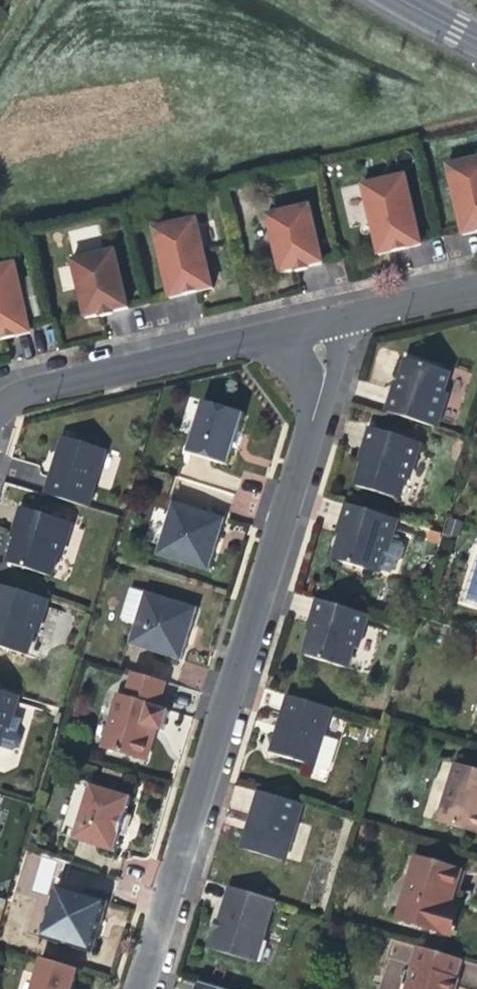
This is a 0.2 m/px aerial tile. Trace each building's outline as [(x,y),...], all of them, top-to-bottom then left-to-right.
[(476,218),(476,154),(447,161),(461,221),(476,218)] [(376,241),(419,231),(405,171),(362,181),(376,241)] [(264,210),(277,269),(300,264),(320,259),(307,200),(264,210)] [(168,287),(212,278),(198,216),(155,226),(168,287)] [(461,221),(462,228),(476,224),(476,218),(461,221)] [(419,231),(376,241),(377,247),(397,243),(420,237),(419,231)] [(71,253),(83,312),(105,308),(126,303),(114,244),(71,253)] [(29,322),(14,259),(0,263),(0,329),(29,322)] [(212,278),(168,287),(170,292),(189,288),(213,282),(212,278)] [(0,329),(0,334),(11,332),(30,327),(29,322),(0,329)] [(389,408),(438,423),(449,387),(446,385),(452,365),(410,352),(402,378),(405,379),(403,386),(402,391),(395,389),(389,408)] [(235,435),(244,407),(204,394),(188,446),(228,458),(235,435)] [(372,424),(366,442),(372,444),(371,449),(369,453),(366,452),(357,479),(402,492),(408,473),(411,474),(422,439),(372,424)] [(53,459),(44,488),(86,501),(104,444),(62,431),(53,459)] [(216,538),(224,511),(173,495),(157,547),(208,563),(216,538)] [(388,532),(392,534),(398,513),(349,498),(344,514),(350,516),(348,523),(346,529),(343,528),(335,554),(378,567),(379,563),(388,532)] [(20,503),(16,518),(22,520),(19,532),(16,531),(13,541),(8,559),(49,572),(56,552),(59,553),(70,518),(20,503)] [(388,532),(379,563),(390,567),(395,564),(397,556),(403,553),(406,542),(403,537),(392,534),(388,532)] [(46,595),(0,581),(0,643),(26,650),(32,629),(35,630),(46,595)] [(188,631),(196,603),(144,588),(129,639),(180,655),(188,631)] [(359,646),(369,611),(318,597),(313,614),(319,616),(318,621),(316,628),(313,627),(305,653),(349,665),(354,645),(359,646)] [(122,692),(155,703),(163,678),(130,667),(122,692)] [(10,745),(16,743),(19,732),(15,727),(20,712),(11,710),(17,691),(0,686),(0,742),(10,745)] [(165,706),(155,703),(122,692),(118,691),(102,741),(139,753),(149,723),(159,726),(162,716),(165,706)] [(332,707),(289,694),(280,723),(272,750),(314,763),(332,707)] [(455,760),(438,818),(476,829),(476,767),(455,760)] [(122,818),(130,790),(90,778),(73,834),(113,847),(122,818)] [(303,801),(260,788),(251,817),(242,846),(285,859),(303,801)] [(451,904),(462,869),(418,856),(399,918),(448,933),(456,906),(451,904)] [(467,871),(462,869),(451,904),(456,906),(460,892),(467,871)] [(274,896),(231,883),(221,915),(212,945),(255,959),(274,896)] [(37,931),(90,947),(96,928),(104,900),(51,884),(37,931)] [(410,963),(414,964),(457,977),(464,957),(417,942),(410,963)] [(67,986),(74,964),(40,954),(29,988),(67,988),(67,986)] [(414,964),(406,988),(458,988),(461,978),(457,977),(414,964)] [(201,980),(198,988),(233,988),(201,980)]
